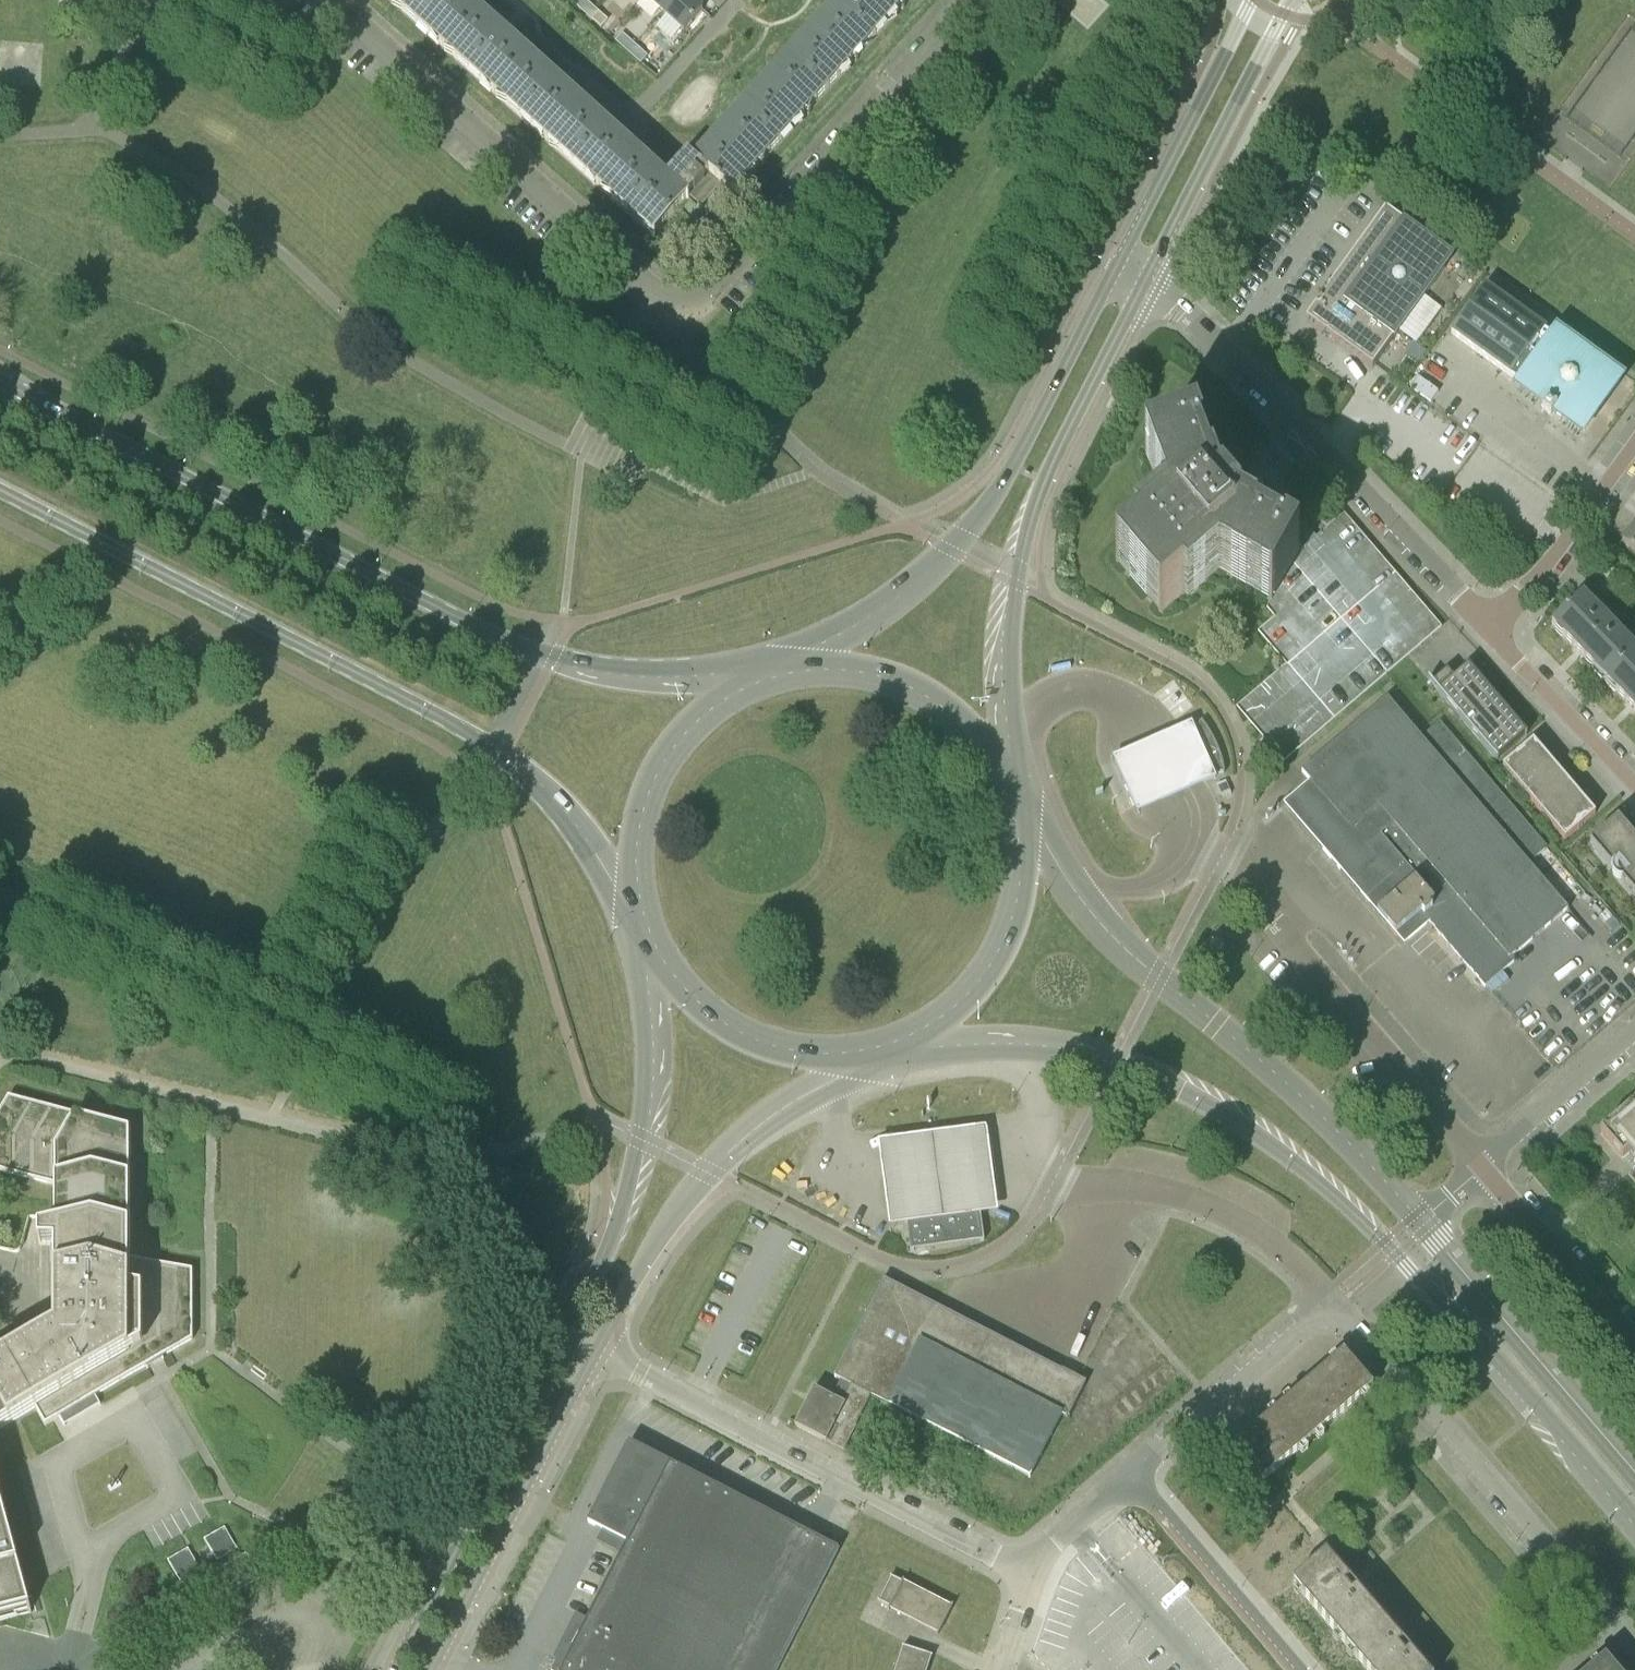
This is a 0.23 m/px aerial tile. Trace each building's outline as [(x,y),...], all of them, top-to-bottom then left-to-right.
[(500,28),(470,0),(390,0),(654,238),(711,175),(733,195),(909,0),(838,0),(694,160),(689,155),(668,178),(500,28)] [(596,9),(586,0),(581,0),(576,6),(589,17),(596,9)] [(664,13),(676,0),(649,0),(664,13)] [(703,10),(692,0),(676,0),(664,13),(684,31),(703,10)] [(602,28),(609,20),(596,9),(589,17),(602,28)] [(628,52),(635,44),(623,33),(616,41),(628,52)] [(641,64),(648,56),(635,44),(628,52),(641,64)] [(1314,325),(1344,347),(1369,365),(1391,336),(1394,339),(1453,258),(1404,223),(1395,234),(1380,223),(1330,293),(1335,297),(1314,325)] [(1554,335),(1519,383),(1547,403),(1542,411),(1551,418),(1557,410),(1584,430),(1619,382),(1554,335)] [(1283,547),(1268,539),(1257,533),(1258,530),(1240,520),(1242,518),(1223,496),(1220,497),(1213,478),(1210,479),(1200,451),(1203,449),(1197,434),(1145,454),(1168,516),(1115,562),(1160,614),(1214,568),(1271,601),(1299,552),(1284,544),(1283,547)] [(1236,508),(1252,501),(1251,497),(1267,490),(1262,478),(1229,492),(1236,508)] [(1318,518),(1327,528),(1337,519),(1328,509),(1318,518)] [(1622,541),(1634,550),(1634,524),(1622,541)] [(1634,651),(1634,650),(1583,596),(1552,625),(1605,680),(1634,651)] [(1605,680),(1634,711),(1634,651),(1605,680)] [(1497,761),(1528,735),(1468,665),(1453,678),(1447,671),(1432,684),(1497,761)] [(1422,913),(1486,987),(1514,963),(1511,959),(1568,910),(1529,864),(1548,848),(1496,787),(1440,722),(1422,738),(1388,699),(1302,773),(1310,783),(1285,805),(1372,906),(1397,935),(1422,913)] [(1223,763),(1222,758),(1213,737),(1210,733),(1208,729),(1201,721),(1195,730),(1186,738),(1202,775),(1214,774),(1225,774),(1225,768),(1223,763)] [(1163,741),(1113,764),(1138,821),(1188,798),(1217,786),(1192,729),(1181,734),(1163,741)] [(1503,767),(1566,840),(1596,814),(1533,741),(1503,767)] [(1634,897),(1634,840),(1618,821),(1590,844),(1608,865),(1629,889),(1634,897)] [(36,1408),(46,1425),(194,1339),(194,1270),(131,1259),(130,1129),(10,1096),(0,1113),(0,1171),(56,1186),(56,1225),(40,1229),(40,1245),(57,1245),(57,1329),(0,1363),(0,1429),(36,1408)] [(1600,1135),(1623,1161),(1630,1154),(1634,1160),(1634,1105),(1600,1135)] [(984,1132),(876,1146),(882,1185),(887,1229),(995,1215),(989,1170),(984,1132)] [(910,1251),(922,1249),(984,1241),(980,1210),(906,1220),(910,1251)] [(1061,1417),(1068,1420),(1087,1384),(1063,1371),(1062,1373),(886,1280),(835,1377),(841,1380),(1029,1479),(1061,1417)] [(1344,1354),(1281,1408),(1219,1461),(1248,1496),(1311,1442),(1373,1388),(1359,1372),(1360,1371),(1356,1367),(1355,1366),(1351,1360),(1350,1361),(1344,1354)] [(827,1442),(844,1450),(872,1396),(841,1380),(832,1398),(814,1389),(795,1426),(827,1442)] [(704,1480),(629,1442),(589,1522),(603,1529),(597,1541),(622,1554),(588,1619),(577,1613),(553,1658),(557,1660),(552,1669),(735,1669),(746,1649),(806,1533),(770,1514),(704,1480)] [(31,1606),(0,1492),(0,1614),(31,1606)] [(192,1547),(172,1557),(184,1580),(204,1570),(192,1547)] [(1380,1616),(1326,1554),(1292,1583),(1346,1646),(1367,1669),(1427,1669),(1380,1616)] [(892,1600),(881,1619),(921,1641),(931,1623),(892,1600)] [(1605,1658),(1592,1669),(1615,1669),(1605,1658)]
